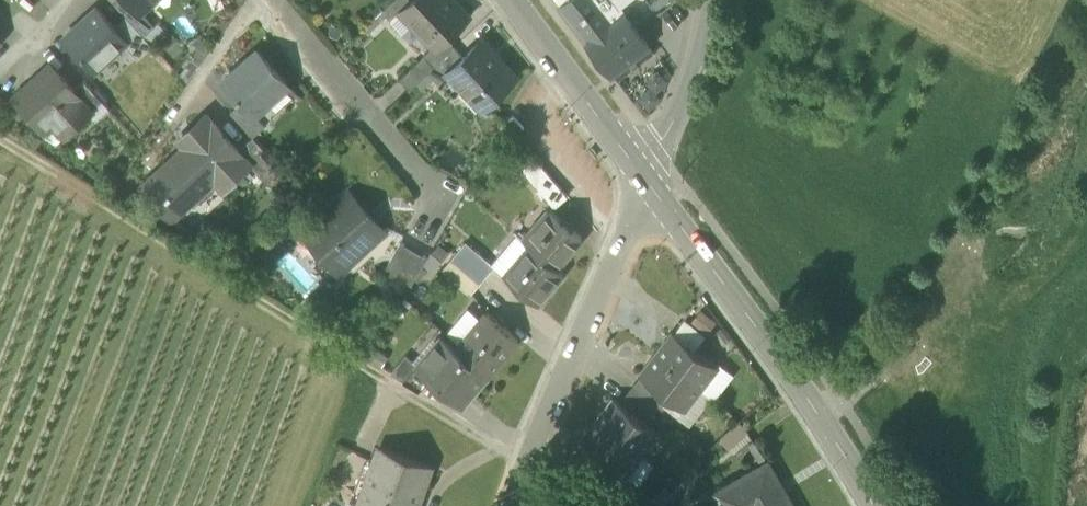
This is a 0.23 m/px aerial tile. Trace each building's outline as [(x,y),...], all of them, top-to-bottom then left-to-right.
[(144,36),(155,26),(144,15),(137,8),(136,9),(128,0),(115,0),(113,2),(126,17),(144,36)] [(136,9),(137,8),(146,0),(128,0),(136,9)] [(392,20),(401,12),(413,0),(394,0),(383,11),(392,20)] [(437,46),(439,45),(468,17),(452,0),(413,0),(401,12),(414,26),(416,25),(437,46)] [(572,24),(601,2),(599,0),(569,0),(560,8),(572,24)] [(615,2),(606,9),(601,2),(572,24),(611,74),(649,45),(625,14),(615,2)] [(114,27),(97,8),(63,39),(93,72),(123,44),(127,41),(114,27)] [(126,17),(114,27),(127,41),(123,44),(137,60),(152,46),(144,36),(126,17)] [(465,84),(485,106),(516,76),(499,57),(498,58),(481,41),(457,64),(447,73),(449,74),(462,88),(465,84)] [(404,78),(413,87),(428,73),(438,84),(449,74),(447,73),(457,64),(448,54),(439,45),(437,46),(404,78)] [(242,102),(251,112),(252,111),(262,102),(264,105),(287,84),(258,52),(243,67),(226,83),(226,82),(225,83),(242,102)] [(15,98),(44,129),(62,113),(74,127),(92,111),(73,91),(74,91),(51,65),(15,98)] [(73,91),(92,111),(102,101),(84,82),(74,91),(73,91)] [(231,113),(253,137),(265,126),(252,111),(251,112),(242,102),(231,113)] [(505,122),(516,135),(525,128),(513,114),(505,122)] [(143,185),(181,227),(249,165),(250,163),(240,152),(206,115),(179,140),(184,147),(143,185)] [(249,165),(266,183),(282,169),(254,138),(240,152),(250,163),(249,165)] [(553,202),(564,193),(544,170),(533,178),(553,202)] [(351,191),(347,195),(309,229),(343,267),(381,232),(385,228),(351,191)] [(524,241),(530,246),(557,269),(571,252),(569,251),(581,237),(550,210),(524,241)] [(386,260),(415,278),(430,252),(401,235),(386,260)] [(564,274),(557,269),(530,246),(505,276),(537,303),(549,288),(550,290),(564,274)] [(475,249),(463,263),(483,280),(495,266),(475,249)] [(471,293),(483,280),(463,263),(458,259),(446,272),(471,293)] [(460,345),(456,349),(487,376),(518,339),(487,313),(460,345)] [(673,332),(656,354),(700,387),(717,366),(673,332)] [(463,405),(487,376),(456,349),(441,336),(417,364),(416,365),(430,377),(463,405)] [(683,409),(700,387),(656,354),(640,375),(640,376),(667,396),(683,409)] [(391,373),(419,391),(430,377),(416,365),(417,364),(407,355),(391,373)] [(640,376),(633,385),(660,405),(667,396),(640,376)] [(653,414),(660,405),(633,385),(626,394),(653,414)] [(646,423),(653,414),(626,394),(619,403),(646,423)] [(614,398),(597,420),(641,453),(658,432),(646,423),(619,403),(614,398)] [(624,475),(641,453),(597,420),(581,441),(587,446),(612,466),(624,475)] [(579,456),(604,476),(612,466),(587,446),(579,456)] [(430,467),(380,448),(373,469),(379,471),(367,505),(415,505),(430,467)] [(768,462),(716,492),(724,505),(740,505),(750,500),(753,505),(794,505),(768,462)]
